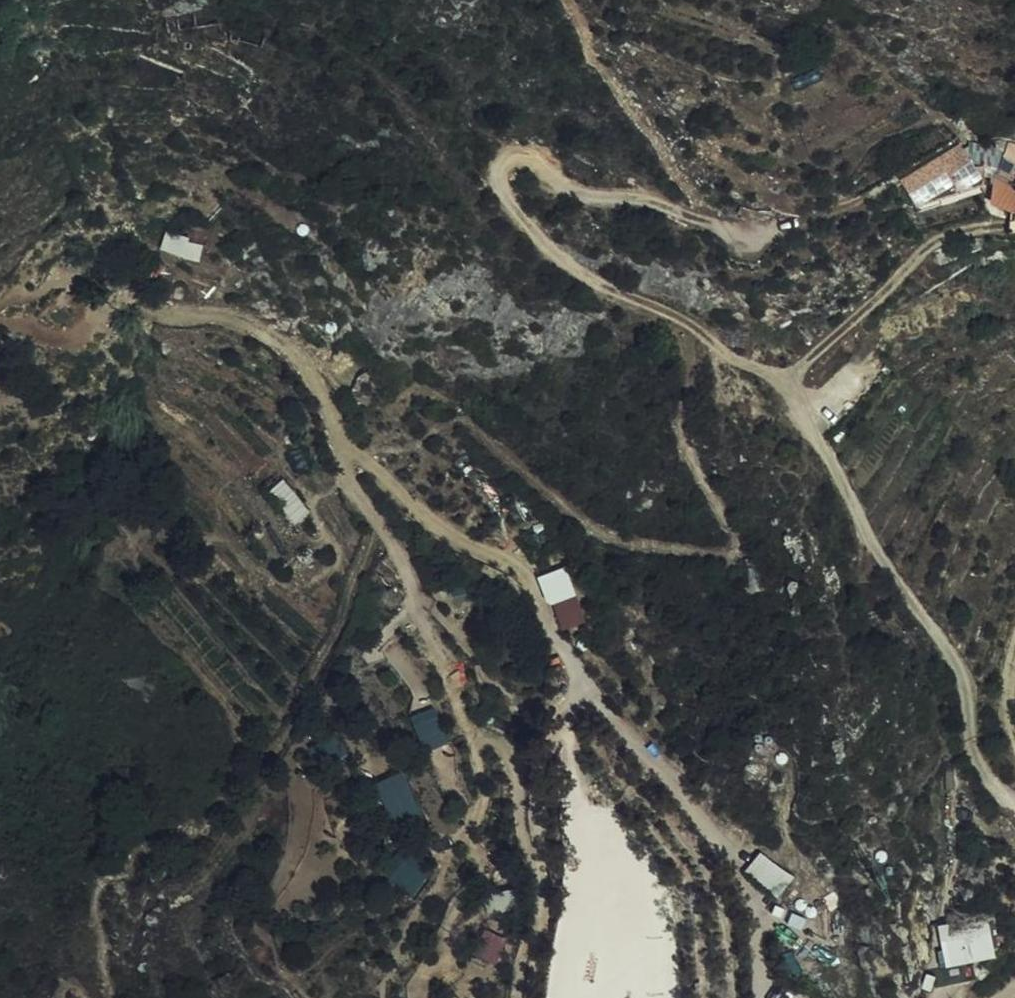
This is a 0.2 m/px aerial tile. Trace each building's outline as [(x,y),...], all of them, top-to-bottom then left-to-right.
[(206,22),(201,2),(189,6),(150,19),(154,34),(165,31),(194,24),(206,22)] [(211,3),(201,2),(206,22),(217,22),(221,22),(225,4),(211,3)] [(221,22),(217,22),(216,34),(215,43),(223,42),(245,50),(250,30),(229,24),(221,22)] [(985,143),(974,165),(1005,184),(1014,201),(1014,146),(989,135),(985,143)] [(922,147),(878,171),(892,195),(933,184),(961,177),(963,157),(949,158),(940,140),(922,147)] [(150,247),(170,257),(191,260),(193,246),(175,243),(176,239),(155,230),(150,247)] [(563,629),(587,619),(565,565),(540,575),(563,629)] [(426,747),(448,741),(438,707),(416,714),(426,747)] [(403,769),(377,782),(399,828),(426,815),(403,769)] [(384,875),(418,893),(432,868),(398,849),(384,875)] [(749,868),(782,894),(796,876),(763,850),(749,868)] [(990,912),(939,923),(948,966),(999,955),(990,912)] [(498,959),(506,939),(495,934),(487,955),(498,959)]
